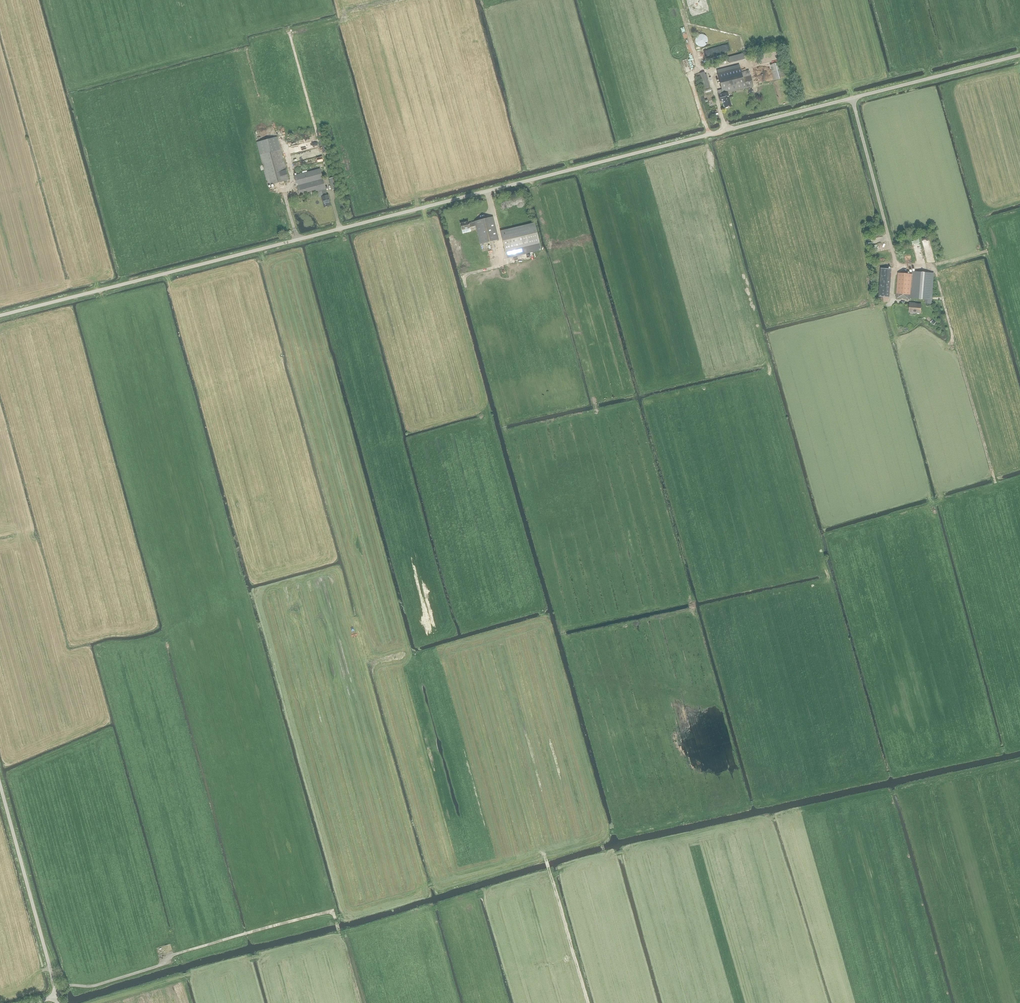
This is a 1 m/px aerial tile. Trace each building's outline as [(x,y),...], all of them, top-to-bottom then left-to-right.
[(702,47),(703,47),(704,46),(705,46),(706,45),(707,44),(707,43),(707,42),(708,41),(708,39),(707,38),(707,37),(706,36),(705,35),(704,35),(703,34),(702,34),(701,34),(700,34),(699,35),(698,35),(697,36),(696,37),(695,39),(695,40),(695,41),(695,42),(695,43),(696,44),(697,45),(698,46),(699,46),(700,47),(702,47)] [(735,63),(744,60),(742,53),(733,56),(735,63)] [(786,77),(782,62),(776,63),(775,63),(770,65),(774,80),(786,77)] [(741,72),(739,65),(717,70),(721,89),(717,90),(720,101),(723,101),(724,108),(731,106),(729,99),(728,99),(727,93),(753,86),(749,70),(741,72)] [(705,74),(704,72),(700,73),(705,89),(710,87),(706,74),(705,74)] [(268,185),(289,180),(277,136),(256,142),(268,185)] [(316,157),(326,153),(324,147),(314,150),(316,157)] [(327,195),(325,189),(320,168),(294,175),(299,196),(317,191),(318,198),(321,197),(324,207),(331,205),(328,195),(327,195)] [(332,190),(338,188),(335,177),(329,178),(332,190)] [(498,240),(493,216),(474,221),(475,222),(469,223),(468,221),(460,223),(462,230),(470,228),(470,227),(476,226),(480,244),(498,240)] [(534,222),(500,231),(507,258),(541,250),(534,222)] [(890,297),(892,269),(880,268),(878,296),(890,297)] [(931,304),(934,274),(912,272),(912,274),(898,273),(896,298),(908,299),(908,298),(925,300),(925,304),(931,304)] [(920,313),(921,305),(914,304),(915,304),(910,303),(909,312),(920,313)]
